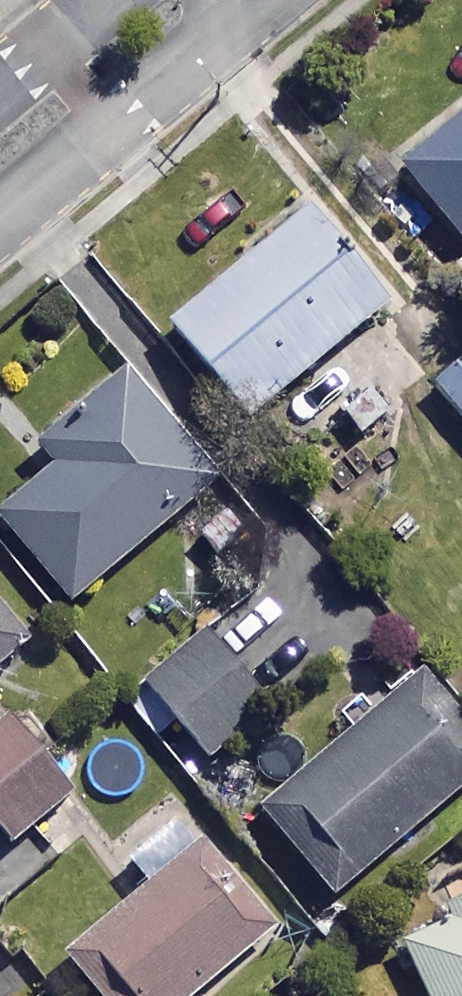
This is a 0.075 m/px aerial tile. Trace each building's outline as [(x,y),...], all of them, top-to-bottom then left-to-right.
[(405,175),(461,244),(461,128),(405,175)] [(384,317),(307,220),(171,328),(248,425),(384,317)] [(437,392),(461,421),(461,370),(437,392)] [(129,383),(47,452),(63,471),(0,523),(74,612),(219,491),(129,383)] [(43,651),(0,597),(0,685),(43,651)] [(275,709),(214,637),(151,691),(212,763),(275,709)] [(428,683),(266,817),(337,904),(461,801),(461,723),(428,683)] [(14,726),(0,737),(0,828),(16,849),(75,802),(14,726)] [(182,826),(133,868),(155,893),(71,965),(98,995),(206,995),(276,936),(182,826)] [(451,925),(437,897),(391,919),(429,995),(461,995),(461,919),(451,925)]
